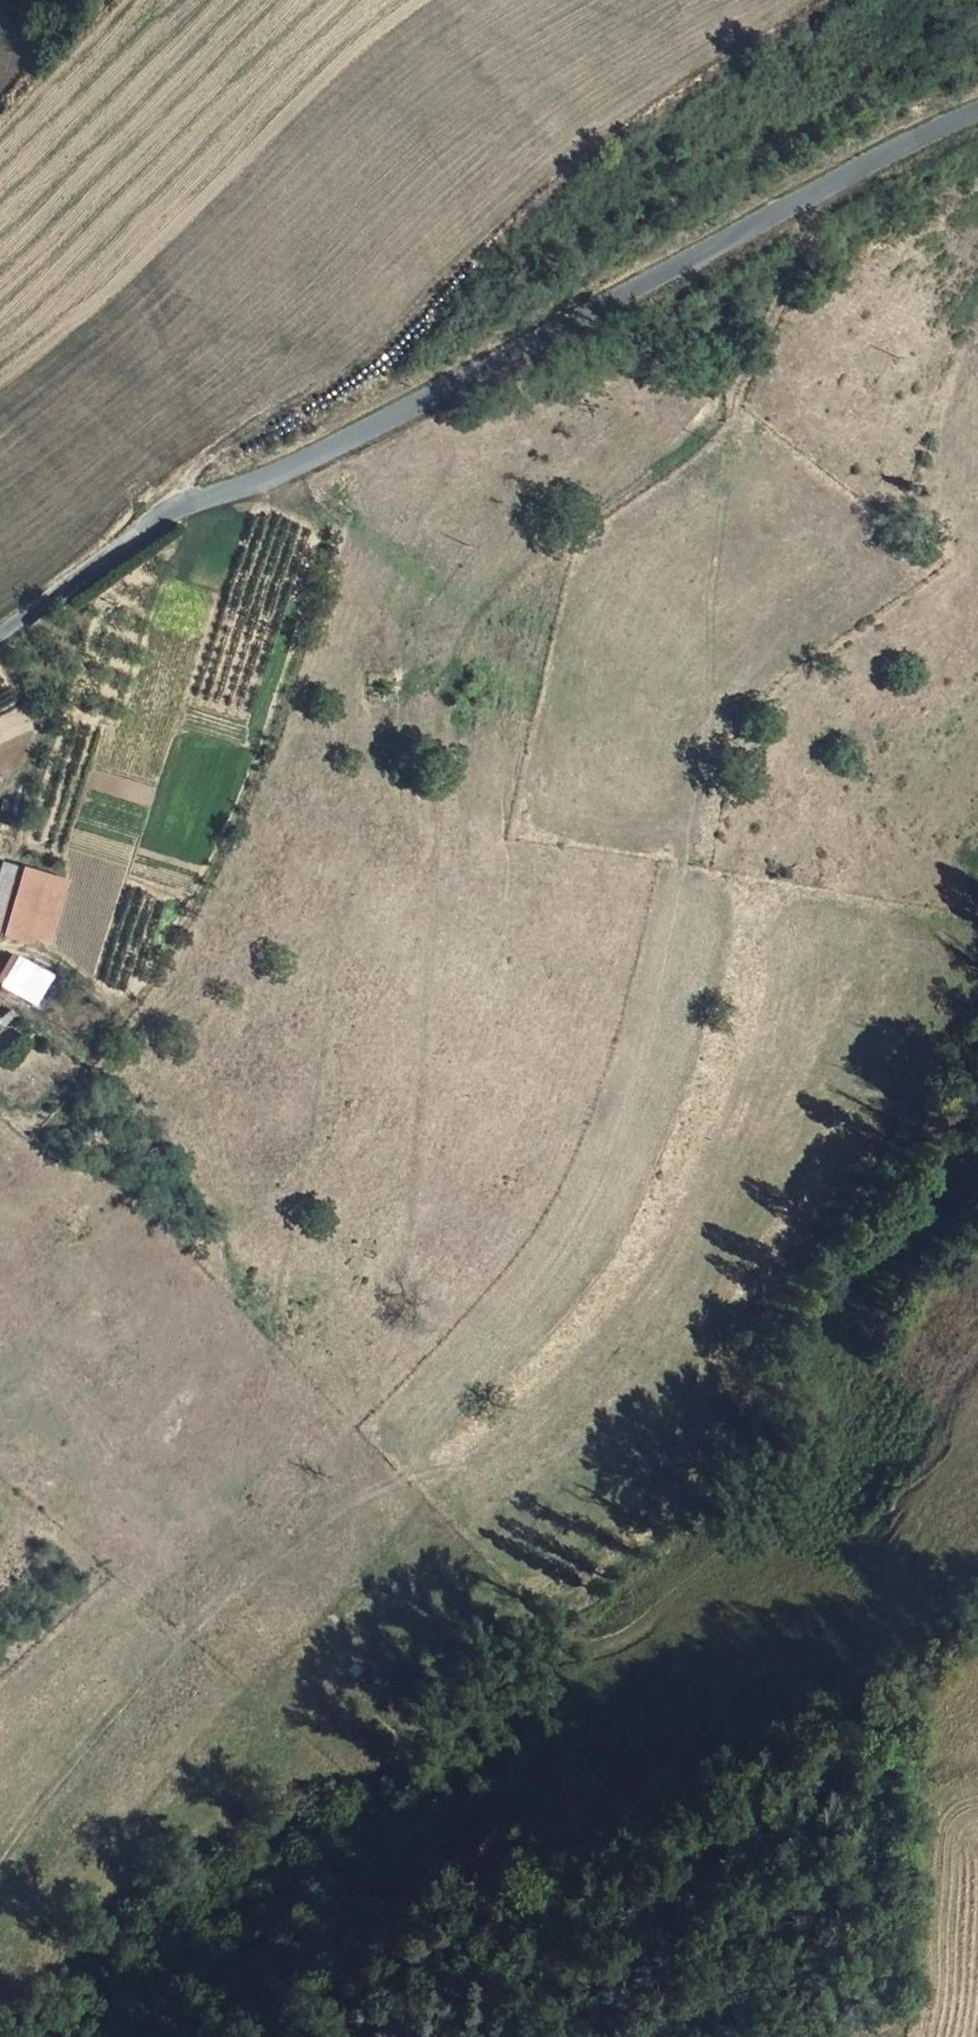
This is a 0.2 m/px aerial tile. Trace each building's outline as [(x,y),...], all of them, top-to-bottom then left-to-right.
[(0,880),(0,929),(25,937),(27,932),(51,939),(67,881),(24,869),(19,885),(0,880)] [(0,976),(0,986),(36,1004),(53,972),(12,952),(0,976)]
